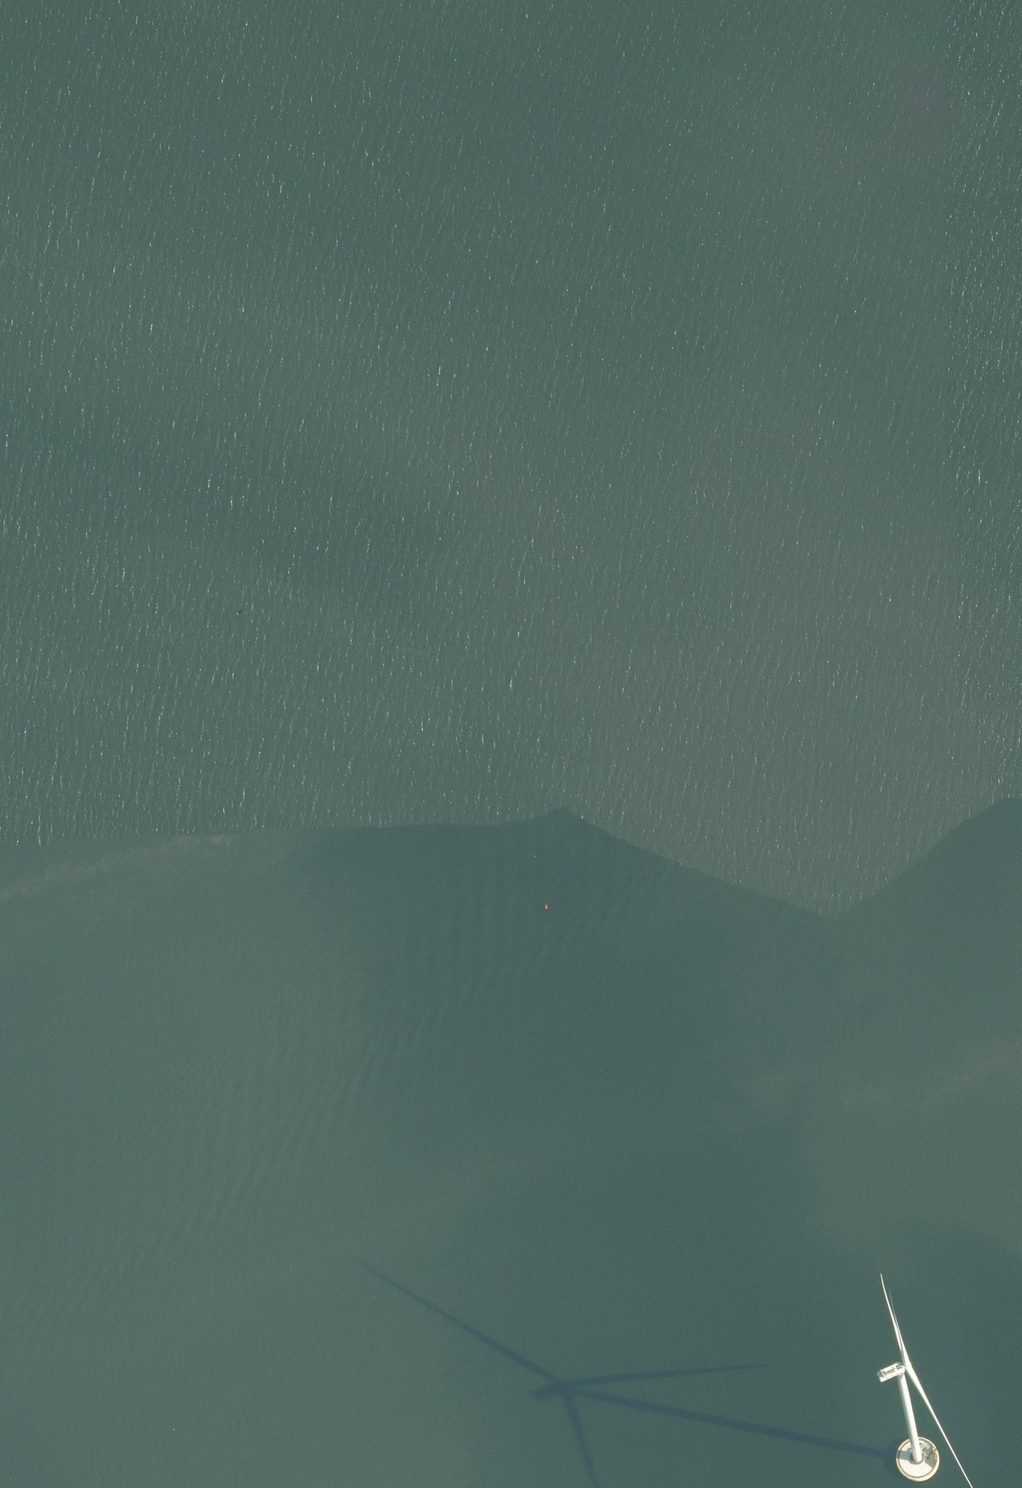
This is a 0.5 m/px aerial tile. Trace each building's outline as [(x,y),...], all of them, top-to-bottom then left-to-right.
[(913,1455),(912,1456),(912,1457),(912,1458),(912,1459),(912,1460),(913,1461),(914,1462),(915,1462),(916,1462),(917,1462),(918,1462),(919,1461),(920,1460),(920,1459),(920,1458),(920,1457),(920,1456),(919,1455),(918,1454),(917,1454),(916,1454),(915,1454),(914,1454),(913,1455)]
